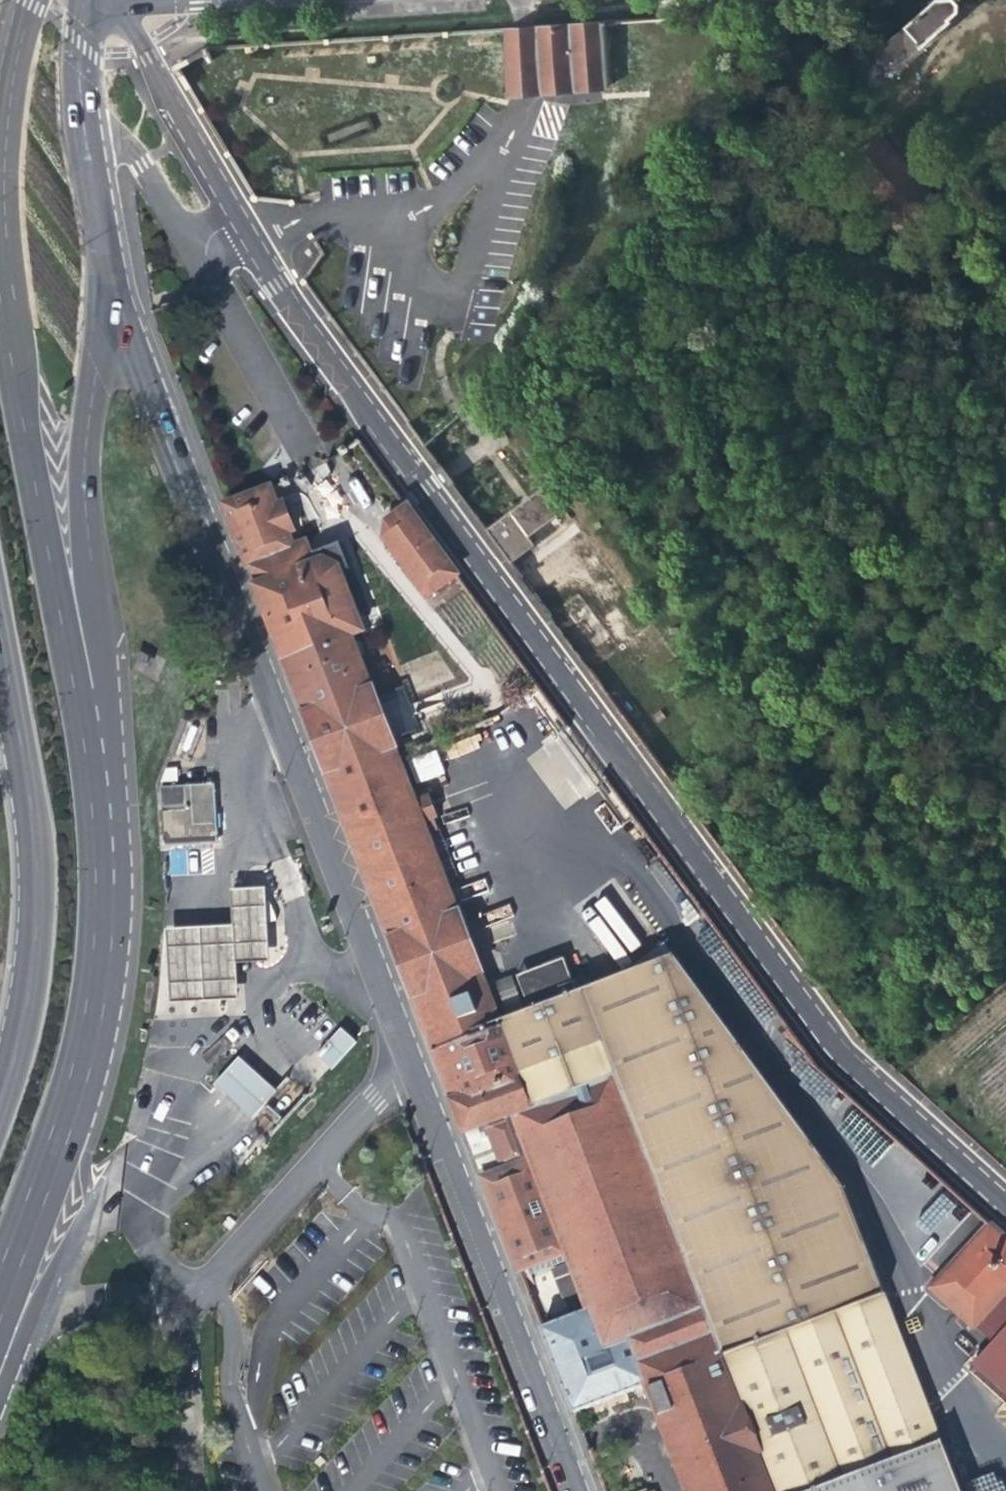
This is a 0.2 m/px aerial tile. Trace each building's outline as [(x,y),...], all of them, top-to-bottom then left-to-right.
[(959,0),(933,0),(878,48),(887,60),(905,45),(910,50),(919,42),(923,44),(941,28),(951,19),(951,16),(959,9),(960,1),(959,0)] [(562,21),(537,22),(542,89),(612,84),(607,18),(562,21)] [(537,22),(505,24),(509,91),(542,89),(537,22)] [(893,210),(884,219),(894,230),(935,194),(882,135),(852,162),(893,210)] [(340,573),(350,570),(340,544),(314,554),(318,563),(314,565),(306,544),(294,549),(288,534),(291,533),(293,529),(284,507),(280,506),(277,507),(269,489),(225,505),(467,1132),(474,1129),(485,1124),(503,1172),(485,1179),(521,1273),(570,1254),(574,1265),(555,1272),(566,1299),(584,1292),(589,1305),(591,1311),(543,1330),(576,1414),(649,1386),(690,1490),(961,1490),(843,1187),(675,954),(576,992),(529,1011),(499,1022),(480,972),(482,972),(460,913),(458,914),(450,894),(432,847),(444,843),(440,832),(442,831),(427,792),(413,797),(402,768),(399,762),(401,761),(389,731),(379,703),(377,704),(351,636),(364,631),(340,573)] [(527,536),(556,515),(539,491),(486,527),(509,562),(534,546),(527,536)] [(428,598),(459,575),(409,508),(392,521),(389,524),(386,528),(385,533),(385,537),(386,542),(388,546),(428,598)] [(400,727),(389,731),(401,761),(399,762),(402,768),(414,764),(400,727)] [(214,785),(161,789),(163,841),(217,838),(214,785)] [(444,843),(432,847),(450,894),(462,890),(444,843)] [(170,873),(185,872),(183,850),(169,851),(170,873)] [(252,891),(233,892),(234,927),(199,930),(169,932),(172,1003),(204,1001),(238,999),(236,964),(257,962),(270,961),(266,890),(252,891)] [(515,976),(529,1011),(576,992),(563,958),(515,976)] [(511,977),(495,983),(497,989),(514,983),(511,977)] [(518,994),(502,1000),(508,1017),(525,1011),(518,994)] [(330,1012),(322,1013),(324,1029),(333,1027),(330,1012)] [(343,1030),(319,1057),(333,1070),(358,1043),(343,1030)] [(240,1061),(219,1083),(242,1105),(257,1118),(277,1095),(265,1084),(240,1061)] [(471,1142),(485,1179),(503,1172),(485,1124),(474,1129),(478,1139),(471,1142)] [(991,1222),(933,1287),(993,1343),(973,1366),(1005,1396),(1005,1236),(991,1222)] [(571,1312),(589,1305),(584,1292),(566,1299),(569,1307),(571,1312)]
